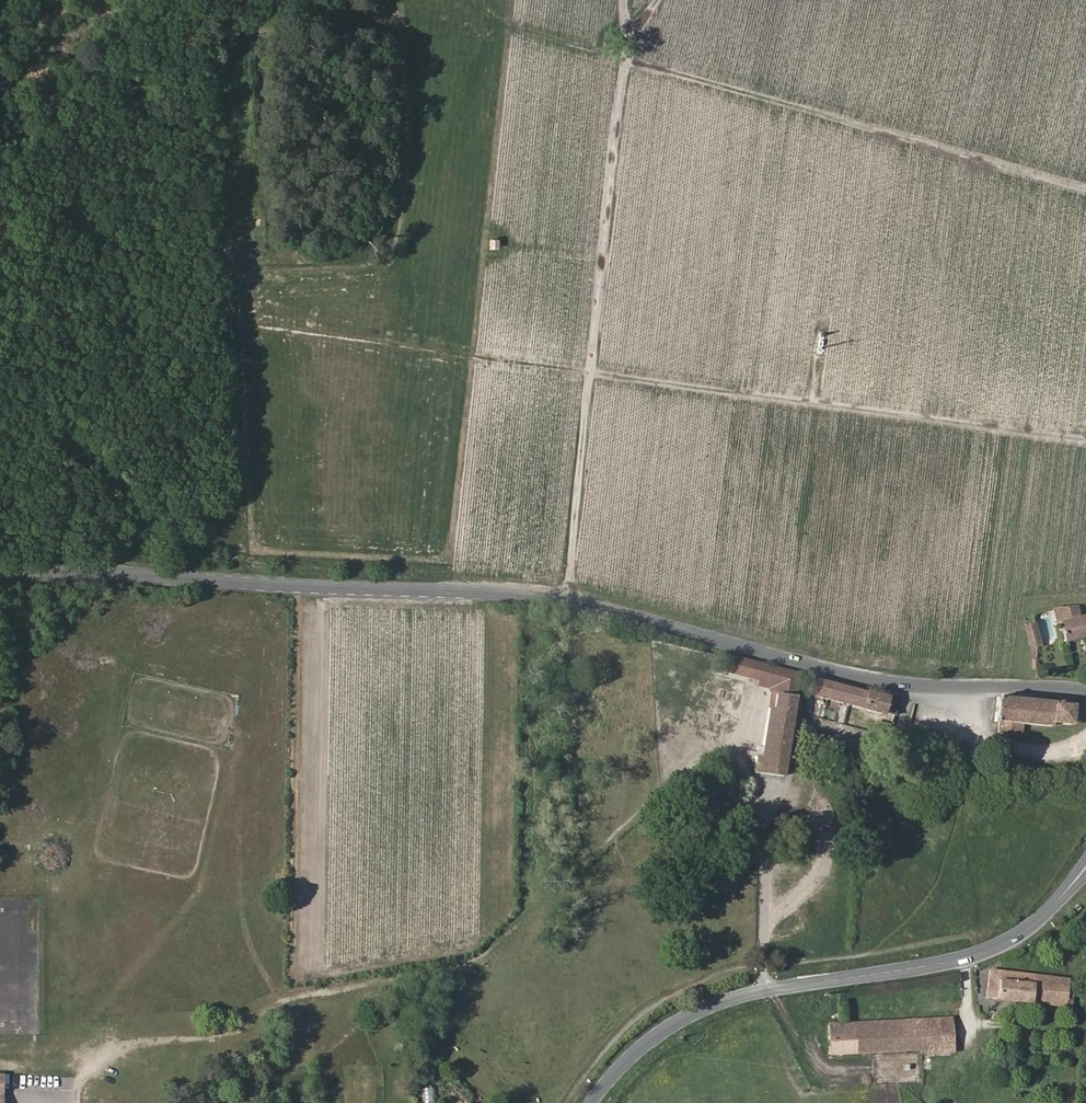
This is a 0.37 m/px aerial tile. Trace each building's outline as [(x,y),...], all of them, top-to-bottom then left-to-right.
[(1080,617),(1076,605),(1059,606),(1055,607),(1063,642),(1085,635),(1085,615),(1080,617)] [(1039,645),(1034,624),(1033,624),(1024,626),(1030,648),(1035,646),(1039,645)] [(783,776),(799,674),(722,654),(720,657),(717,669),(778,685),(774,709),(769,709),(762,752),(759,751),(758,757),(756,757),(754,772),(783,776)] [(888,697),(811,677),(807,693),(884,713),(884,712),(888,697)] [(1080,717),(1080,714),(1080,712),(1078,709),(1077,708),(1076,707),(1075,707),(1074,706),(1075,698),(1053,696),(1052,701),(997,696),(994,721),(998,721),(997,732),(1021,735),(1022,724),(1050,726),(1050,725),(1053,725),(1053,723),(1068,724),(1070,724),(1072,724),(1075,724),(1077,722),(1079,720),(1080,718),(1080,717)] [(895,715),(898,700),(888,697),(884,712),(895,715)] [(793,781),(790,787),(808,793),(810,787),(793,781)] [(1031,952),(1028,947),(1023,951),(1026,956),(1031,952)] [(1067,992),(1069,979),(990,970),(987,997),(997,998),(1031,1002),(1065,1006),(1067,992)] [(954,1051),(952,1017),(920,1019),(921,1052),(954,1051)] [(921,1052),(920,1019),(828,1024),(829,1054),(921,1049),(921,1052)] [(424,1087),(424,1102),(434,1102),(434,1087),(424,1087)]
